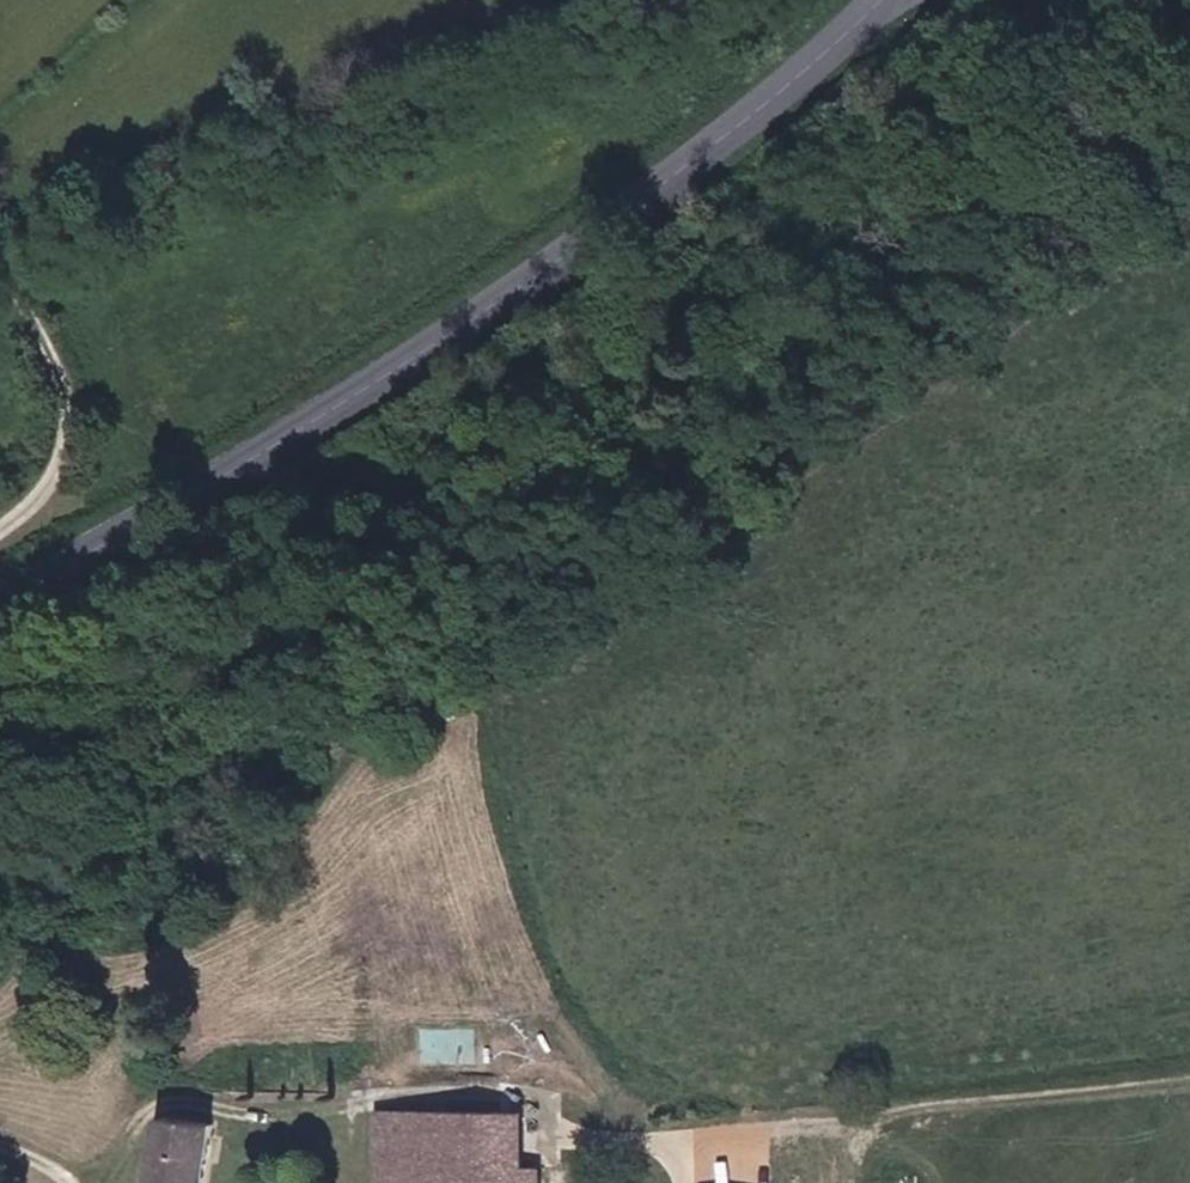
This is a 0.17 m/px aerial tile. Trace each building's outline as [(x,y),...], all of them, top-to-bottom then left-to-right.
[(385,1112),(384,1182),(543,1182),(543,1161),(505,1161),(505,1113),(385,1112)] [(227,1128),(172,1121),(164,1182),(220,1182),(227,1128)]
